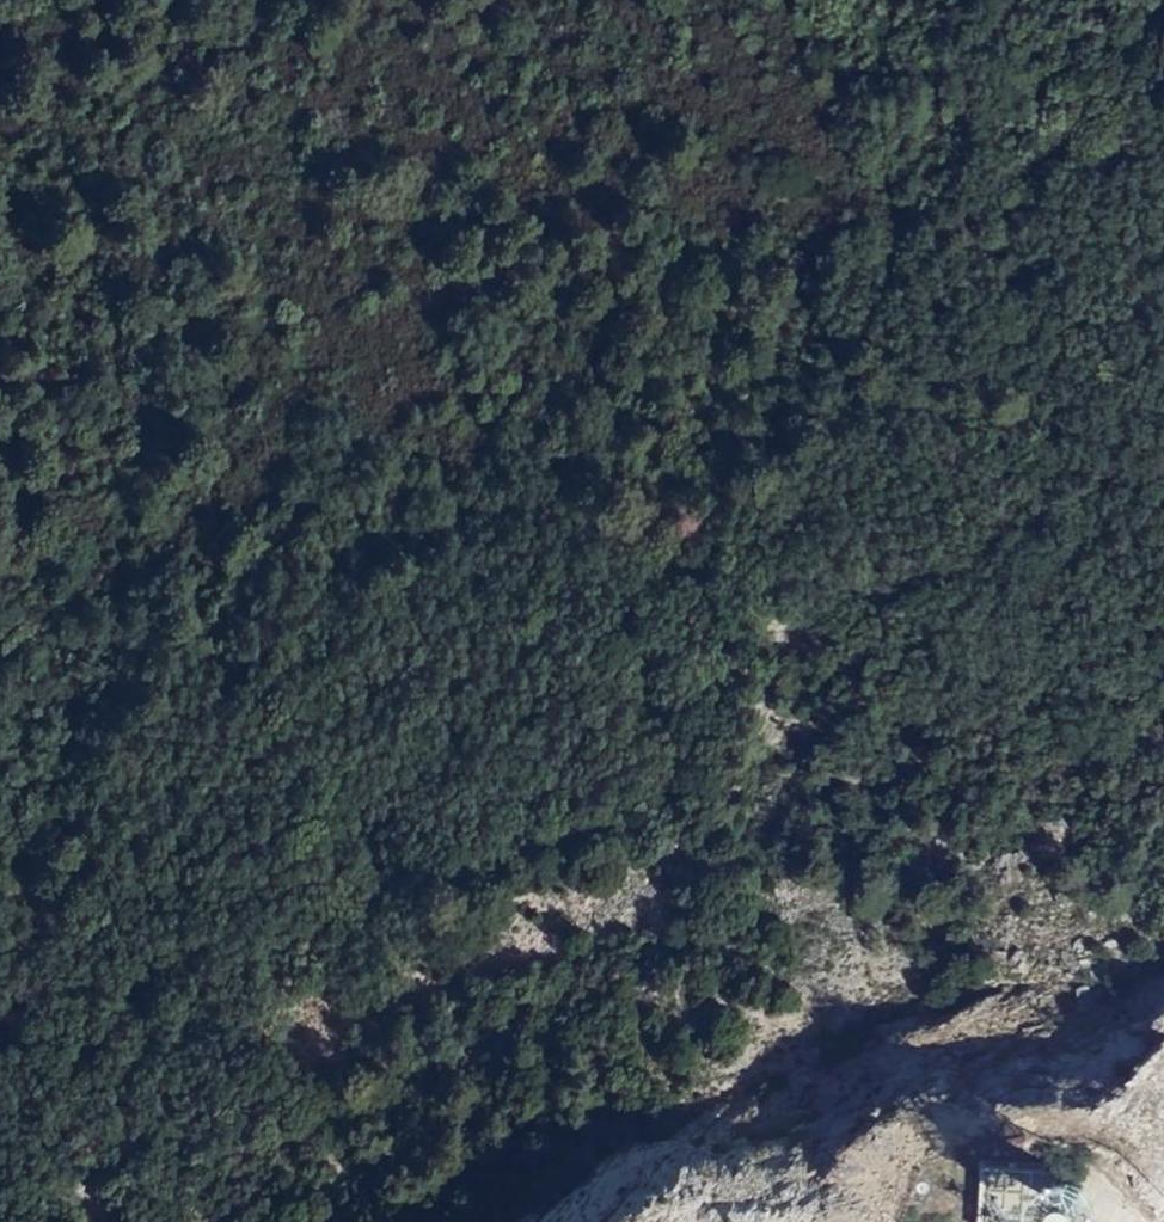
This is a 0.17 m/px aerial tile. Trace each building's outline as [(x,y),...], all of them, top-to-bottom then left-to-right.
[(1062,1168),(989,1163),(985,1221),(1058,1221),(1062,1168)]
